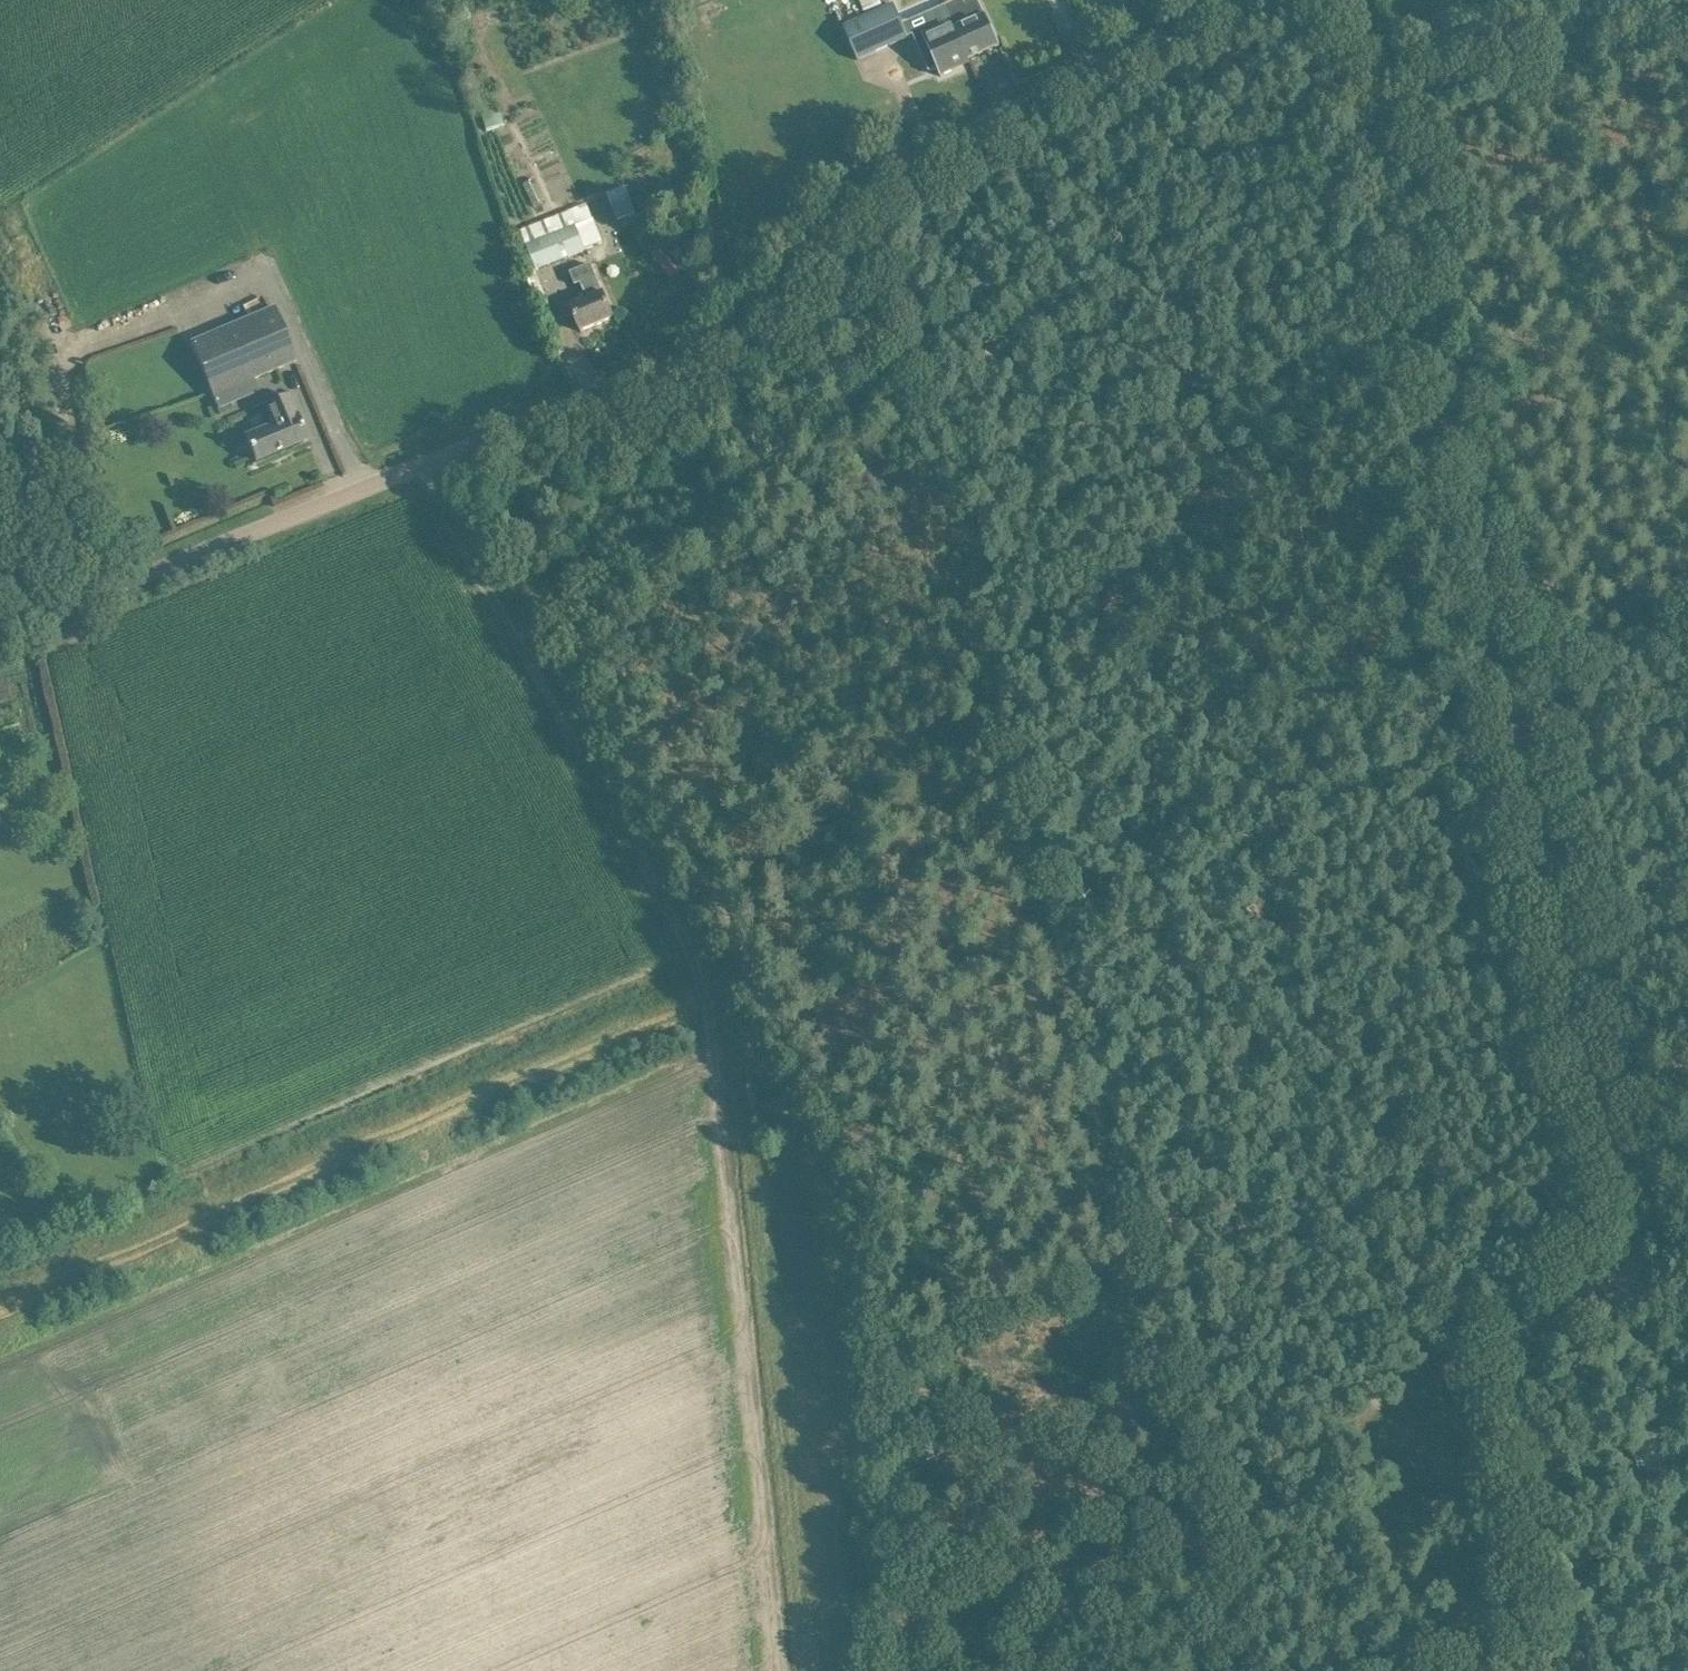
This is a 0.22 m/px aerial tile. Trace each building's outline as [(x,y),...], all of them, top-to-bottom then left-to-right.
[(944,5),(950,18),(968,60),(1000,45),(991,27),(986,16),(985,16),(978,0),(956,0),(944,5)] [(843,27),(858,60),(909,37),(894,5),(843,27)] [(930,27),(912,34),(929,72),(937,69),(940,76),(958,69),(956,65),(968,60),(950,18),(944,5),(924,14),(930,27)] [(624,187),(606,194),(617,222),(635,214),(624,187)] [(536,270),(586,250),(601,243),(592,219),(575,226),(569,212),(521,231),(521,232),(536,270)] [(661,248),(653,255),(672,278),(680,272),(661,248)] [(613,318),(603,293),(602,293),(591,264),(570,273),(575,285),(580,283),(587,299),(571,306),(581,331),(613,318)] [(191,344),(213,397),(298,361),(275,308),(191,344)] [(256,462),(309,440),(289,395),(266,405),(275,425),(246,438),(256,462)]
